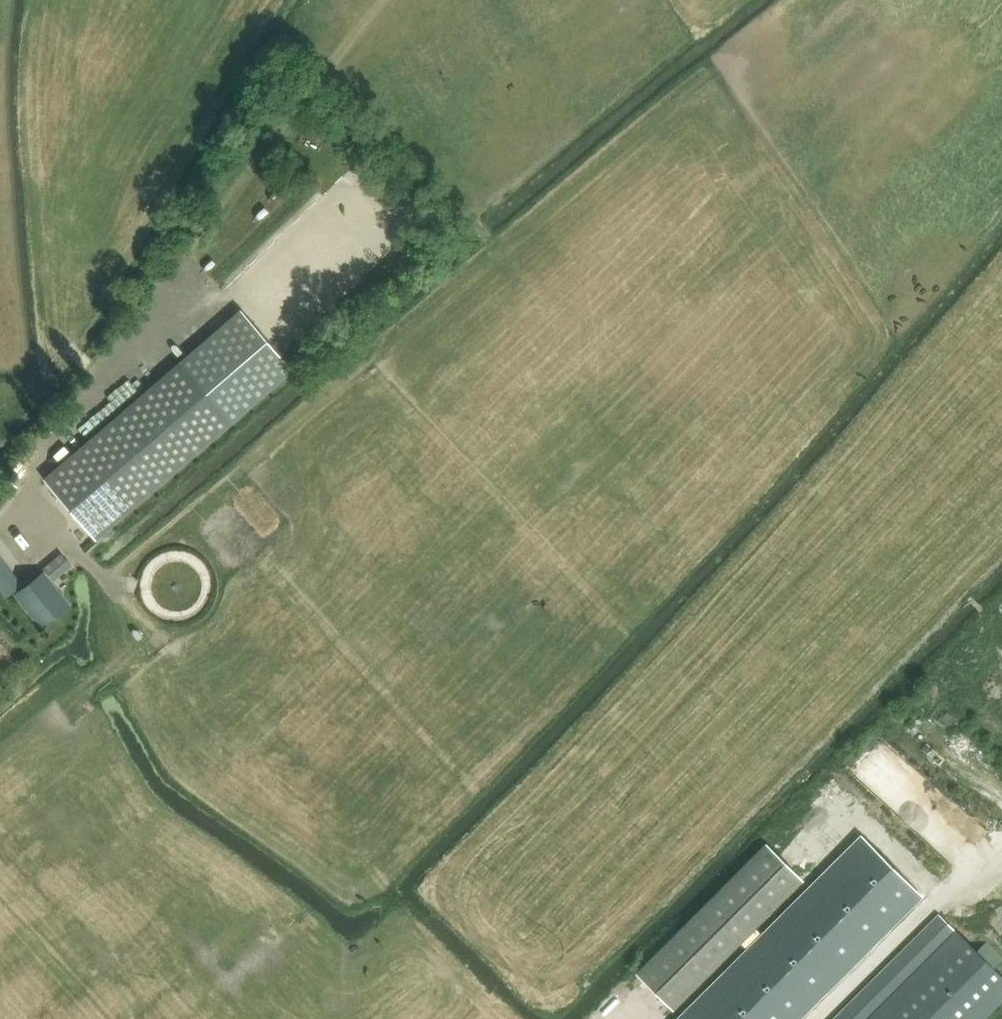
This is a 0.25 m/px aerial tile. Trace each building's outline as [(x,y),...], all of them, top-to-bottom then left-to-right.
[(241,310),(44,479),(96,540),(293,370),(241,310)] [(5,477),(0,484),(0,506),(16,485),(5,477)] [(28,585),(15,595),(41,628),(71,604),(53,582),(72,567),(61,553),(43,568),(45,571),(28,585)] [(7,596),(19,586),(0,562),(0,587),(7,596)] [(688,1018),(806,1018),(924,898),(864,839),(688,1018)] [(765,844),(634,974),(672,1012),(803,882),(765,844)] [(833,1018),(984,1018),(1001,1001),(1001,976),(994,968),(1001,960),(1001,955),(987,940),(976,951),(939,913),(833,1018)]
